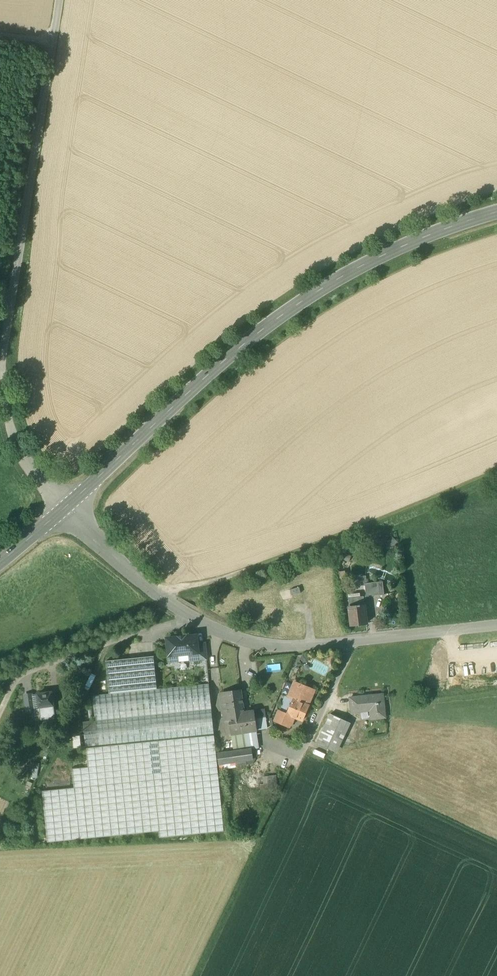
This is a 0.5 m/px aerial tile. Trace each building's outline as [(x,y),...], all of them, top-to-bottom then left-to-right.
[(379,582),(372,583),(373,596),(380,596),(379,582)] [(372,583),(365,584),(366,597),(373,596),(372,583)] [(299,588),(290,590),(292,596),(301,593),(299,588)] [(364,597),(349,598),(350,608),(349,608),(351,625),(367,624),(364,597)] [(197,636),(167,639),(169,656),(178,655),(189,654),(198,653),(198,644),(197,636)] [(205,644),(198,644),(198,653),(199,661),(207,660),(205,644)] [(198,653),(189,654),(189,661),(190,662),(199,661),(198,653)] [(178,655),(169,656),(170,664),(179,663),(179,662),(178,655)] [(307,655),(303,655),(301,659),(303,663),(308,663),(310,659),(307,655)] [(110,694),(93,696),(96,721),(83,722),(86,748),(88,768),(73,769),(74,788),(43,791),(48,843),(159,832),(160,838),(224,832),(209,684),(157,689),(154,656),(106,661),(110,694)] [(314,691),(295,683),(289,698),(308,706),(314,691)] [(255,712),(244,713),(241,691),(222,694),(224,705),(227,704),(231,735),(255,731),(257,731),(255,712)] [(52,693),(38,695),(40,707),(53,706),(52,693)] [(383,695),(350,698),(352,713),(370,711),(371,719),(385,718),(383,695)] [(32,696),(25,697),(27,711),(34,711),(32,696)] [(289,698),(286,696),(281,707),(286,710),(285,713),(288,714),(287,715),(294,717),(302,721),(309,706),(308,706),(289,698)] [(53,706),(40,707),(41,720),(55,719),(53,706)] [(265,710),(255,712),(257,731),(268,729),(265,710)] [(280,711),(275,721),(289,727),(294,717),(287,715),(288,714),(285,713),(280,711)] [(347,722),(331,714),(317,744),(333,751),(347,722)] [(255,731),(231,735),(234,752),(257,749),(258,749),(255,731)] [(234,752),(218,755),(219,764),(220,769),(235,767),(237,774),(249,773),(248,765),(253,764),(258,755),(257,749),(234,752)]
